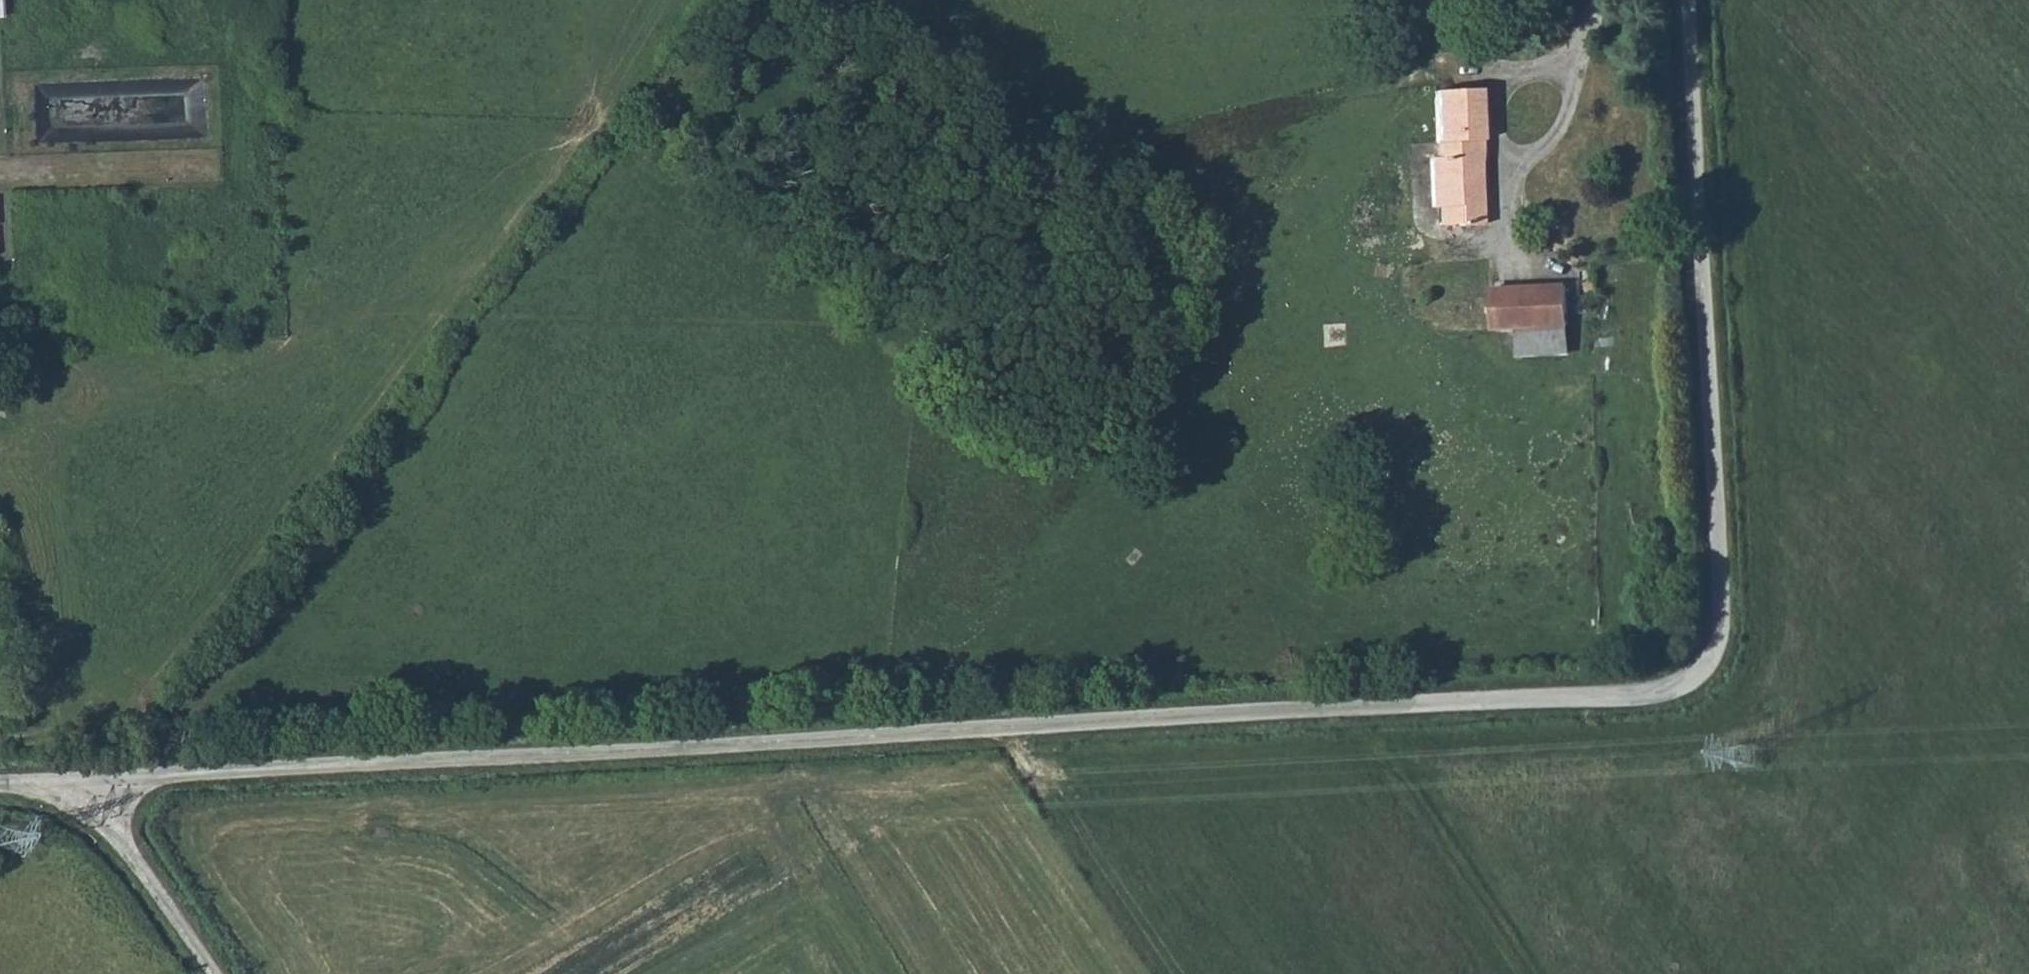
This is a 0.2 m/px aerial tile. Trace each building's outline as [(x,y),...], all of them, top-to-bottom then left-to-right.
[(1434,138),(1475,139),(1474,78),(1428,80),(1431,132),(1435,132),(1434,138)] [(1427,195),(1433,195),(1434,212),(1454,211),(1458,214),(1476,214),(1475,139),(1434,138),(1435,146),(1426,146),(1427,195)] [(1507,316),(1560,313),(1557,272),(1488,276),(1490,317),(1507,316)] [(1507,316),(1508,342),(1561,339),(1560,313),(1507,316)]
